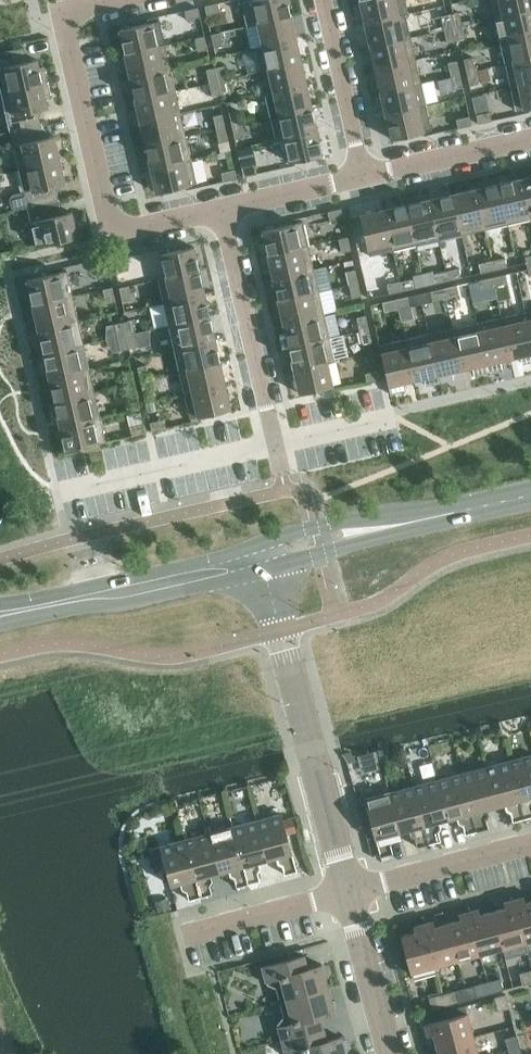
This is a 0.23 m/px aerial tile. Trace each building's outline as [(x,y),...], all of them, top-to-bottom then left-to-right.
[(258,22),(291,15),(288,0),(248,0),(242,1),(247,25),(258,22)] [(406,13),(409,12),(406,0),(360,0),(365,22),(406,13)] [(496,17),(530,9),(530,0),(492,0),(496,17)] [(205,5),(207,15),(221,11),(219,2),(205,5)] [(185,10),(187,19),(201,16),(198,7),(185,10)] [(501,40),(530,33),(530,9),(496,17),(501,40)] [(459,11),(450,13),(453,27),(462,25),(459,11)] [(365,22),(370,45),(403,38),(411,36),(406,13),(365,22)] [(441,15),(444,29),(453,27),(450,13),(441,15)] [(258,22),(263,45),(296,38),(291,15),(258,22)] [(120,29),(125,52),(166,43),(160,20),(120,29)] [(462,25),(453,27),(456,40),(465,38),(462,25)] [(453,27),(444,29),(447,42),(456,40),(453,27)] [(212,34),(215,47),(224,45),(221,32),(212,34)] [(506,63),(530,58),(530,33),(501,40),(506,63)] [(196,37),(199,51),(208,49),(205,35),(196,37)] [(370,45),(376,69),(416,59),(411,36),(403,38),(370,45)] [(261,71),(269,69),(302,61),(296,38),(263,45),(256,47),(261,71)] [(125,52),(130,76),(171,66),(166,43),(125,52)] [(2,92),(49,81),(47,69),(40,71),(37,59),(25,61),(22,48),(25,47),(25,46),(0,51),(0,82),(2,92)] [(464,58),(467,72),(481,69),(478,55),(464,58)] [(511,87),(530,82),(530,58),(506,63),(511,87)] [(381,92),(414,84),(422,83),(416,59),(376,69),(381,92)] [(448,62),(451,76),(461,74),(457,60),(448,62)] [(269,69),(274,91),(274,92),(307,84),(302,61),(269,69)] [(225,65),(216,67),(219,80),(228,78),(225,65)] [(130,76),(135,99),(176,90),(171,66),(130,76)] [(206,69),(209,82),(219,80),(216,67),(206,69)] [(481,69),(467,72),(470,85),(484,82),(481,69)] [(461,74),(451,76),(454,89),(463,87),(461,74)] [(228,78),(219,80),(222,93),(231,91),(228,78)] [(219,80),(209,82),(212,96),(222,93),(219,80)] [(2,92),(11,130),(39,123),(36,109),(48,107),(45,94),(52,93),(49,81),(2,92)] [(511,87),(516,110),(530,107),(530,82),(511,87)] [(266,93),(271,117),(312,107),(307,84),(274,92),(274,91),(266,93)] [(381,92),(386,115),(419,108),(414,84),(381,92)] [(135,99),(141,122),(181,113),(176,90),(135,99)] [(419,108),(386,115),(391,138),(432,129),(427,106),(419,108)] [(277,140),(284,138),(317,131),(312,107),(271,117),(277,140)] [(229,112),(232,126),(242,124),(238,109),(229,112)] [(477,114),(479,123),(492,120),(490,111),(477,114)] [(141,122),(146,145),(187,136),(181,113),(141,122)] [(213,115),(216,129),(226,127),(223,113),(213,115)] [(472,125),(470,115),(456,118),(458,128),(472,125)] [(11,130),(19,168),(60,159),(55,135),(43,138),(39,123),(11,130)] [(242,124),(232,126),(235,139),(245,136),(242,124)] [(226,127),(216,129),(219,142),(229,140),(226,127)] [(317,131),(284,138),(290,161),(323,154),(317,131)] [(146,145),(151,168),(192,159),(187,136),(146,145)] [(16,209),(28,206),(57,200),(53,186),(65,183),(60,159),(19,168),(25,191),(13,193),(10,197),(12,206),(16,209)] [(192,159),(151,168),(157,192),(197,182),(192,159)] [(242,167),(244,176),(258,173),(255,164),(242,167)] [(237,178),(235,169),(222,172),(224,181),(237,178)] [(522,178),(530,219),(530,176),(522,178)] [(522,178),(499,183),(508,224),(530,219),(522,178)] [(499,183),(476,188),(485,229),(508,224),(499,183)] [(476,188),(453,194),(462,234),(485,229),(476,188)] [(453,194),(429,199),(439,240),(462,234),(453,194)] [(429,199),(406,204),(416,245),(439,240),(429,199)] [(57,200),(28,206),(37,246),(78,236),(72,211),(60,214),(57,200)] [(406,204),(383,209),(392,250),(416,245),(406,204)] [(328,211),(330,220),(344,217),(342,208),(328,211)] [(392,250),(383,209),(360,215),(370,255),(392,250)] [(263,230),(268,254),(309,244),(303,221),(263,230)] [(339,238),(342,252),(351,250),(348,236),(339,238)] [(268,254),(273,277),(314,267),(309,244),(268,254)] [(161,253),(166,276),(199,269),(194,246),(161,253)] [(113,259),(116,269),(129,266),(127,256),(116,259),(116,258),(113,259)] [(505,257),(492,260),(494,269),(508,266),(505,257)] [(494,269),(492,260),(479,263),(481,272),(494,269)] [(109,270),(107,261),(93,264),(95,273),(109,270)] [(273,277),(279,300),(319,291),(314,267),(273,277)] [(460,267),(446,270),(448,280),(462,277),(460,267)] [(346,271),(349,284),(359,282),(356,268),(346,271)] [(159,278),(164,302),(205,292),(199,269),(166,276),(159,278)] [(27,279),(33,304),(73,294),(68,270),(27,279)] [(448,280),(446,270),(433,273),(435,283),(448,280)] [(506,273),(492,276),(494,286),(508,283),(506,273)] [(494,286),(492,276),(479,279),(481,289),(494,286)] [(414,278),(399,281),(401,290),(416,287),(414,278)] [(401,290),(399,281),(387,284),(389,293),(401,290)] [(359,282),(349,284),(352,297),(362,295),(359,282)] [(458,284),(444,287),(446,297),(460,294),(458,284)] [(120,287),(123,301),(132,299),(129,285),(120,287)] [(103,288),(106,302),(116,300),(113,286),(103,288)] [(446,297),(444,287),(431,290),(433,300),(446,297)] [(279,300),(284,323),(325,314),(319,291),(279,300)] [(164,302),(169,325),(210,316),(205,292),(164,302)] [(33,304),(38,328),(79,319),(73,294),(33,304)] [(409,295),(395,299),(397,308),(411,305),(409,295)] [(397,308),(395,299),(382,301),(385,311),(397,308)] [(501,317),(511,357),(521,355),(522,362),(530,360),(530,334),(526,311),(501,317)] [(284,323),(289,346),(330,337),(325,314),(284,323)] [(357,316),(360,330),(369,328),(366,314),(357,316)] [(169,325),(175,348),(215,339),(210,316),(169,325)] [(501,317),(477,322),(488,370),(502,367),(501,360),(511,357),(501,317)] [(38,328),(44,353),(84,343),(79,319),(38,328)] [(133,319),(124,321),(127,334),(136,332),(133,319)] [(115,323),(118,336),(127,334),(124,321),(115,323)] [(477,322),(453,328),(462,369),(472,366),(474,373),(488,370),(477,322)] [(369,328),(360,330),(363,343),(372,341),(369,328)] [(453,328),(428,333),(439,381),(454,378),(452,371),(462,369),(453,328)] [(136,332),(127,334),(130,348),(139,346),(136,332)] [(428,333),(404,339),(413,380),(424,377),(426,384),(439,381),(428,333)] [(127,334),(118,336),(121,350),(130,348),(127,334)] [(294,370),(328,362),(335,361),(330,337),(289,346),(294,370)] [(175,348),(180,371),(221,362),(215,339),(175,348)] [(413,380),(404,339),(380,344),(391,394),(392,393),(392,392),(406,389),(404,382),(413,380)] [(44,353),(49,377),(90,368),(84,343),(44,353)] [(180,371),(185,395),(226,385),(221,362),(180,371)] [(328,362),(294,370),(300,393),(333,385),(328,362)] [(138,366),(141,380),(150,378),(147,364),(138,366)] [(49,377),(55,402),(96,392),(90,368),(49,377)] [(122,372),(125,386),(135,384),(132,370),(122,372)] [(365,373),(367,382),(381,379),(379,370),(365,373)] [(150,378),(141,380),(144,393),(153,391),(150,378)] [(135,384),(125,386),(128,398),(138,396),(135,384)] [(226,385),(185,395),(190,418),(231,408),(226,385)] [(55,402),(61,426),(101,417),(96,392),(55,402)] [(101,417),(61,426),(66,450),(107,441),(101,417)] [(150,422),(152,431),(166,428),(164,418),(150,422)] [(146,432),(144,423),(130,426),(132,436),(146,432)] [(426,782),(414,785),(429,843),(441,840),(436,821),(448,818),(438,779),(431,753),(419,756),(426,782)] [(510,760),(525,818),(530,816),(530,754),(510,760)] [(510,760),(486,766),(496,805),(508,802),(513,821),(525,818),(510,760)] [(486,766),(462,773),(477,830),(489,827),(484,809),(496,805),(486,766)] [(462,773),(438,779),(448,818),(460,815),(465,833),(477,830),(462,773)] [(414,785),(390,792),(400,831),(412,828),(417,846),(429,843),(414,785)] [(400,831),(390,792),(365,798),(380,856),(393,853),(388,834),(400,831)] [(282,813),(257,820),(267,859),(280,855),(285,874),(297,870),(287,834),(297,831),(293,817),(283,820),(282,813)] [(257,820),(233,826),(248,883),(260,880),(255,862),(267,859),(257,820)] [(233,826),(209,832),(220,871),(232,868),(237,887),(248,883),(233,826)] [(209,832),(185,839),(201,896),(212,893),(207,875),(220,871),(209,832)] [(201,896),(185,839),(160,845),(171,884),(184,881),(189,899),(201,896)] [(514,899),(525,941),(530,940),(530,901),(526,902),(524,896),(514,899)] [(505,907),(493,911),(503,947),(525,941),(514,899),(504,902),(505,907)] [(479,908),(468,911),(480,953),(503,947),(493,911),(480,914),(479,908)] [(460,919),(447,923),(457,959),(480,953),(468,911),(459,914),(460,919)] [(433,920),(423,923),(434,965),(457,959),(447,923),(435,926),(433,920)] [(434,965),(423,923),(413,926),(415,931),(401,935),(413,979),(436,973),(434,965)] [(272,1001),(272,1003),(329,988),(322,964),(308,968),(304,955),(263,966),(267,983),(277,988),(280,999),(272,1001)] [(520,973),(523,984),(530,982),(530,970),(520,973)] [(501,978),(487,981),(490,993),(504,989),(501,978)] [(490,993),(487,981),(474,985),(477,996),(490,993)] [(278,1022),(282,1039),(324,1028),(320,1016),(335,1012),(329,988),(272,1003),(273,1005),(281,1003),(284,1014),(278,1022)] [(455,990),(441,993),(445,1005),(458,1001),(455,990)] [(445,1005),(441,993),(429,997),(432,1008),(445,1005)] [(495,997),(498,1010),(510,1007),(506,994),(495,997)] [(434,1033),(437,1045),(474,1036),(467,1012),(425,1024),(428,1035),(434,1033)] [(341,1036),(327,1040),(324,1028),(282,1039),(286,1053),(346,1053),(341,1036)] [(506,1038),(509,1051),(520,1048),(517,1035),(506,1038)] [(474,1036),(437,1045),(439,1053),(478,1053),(474,1036)]
